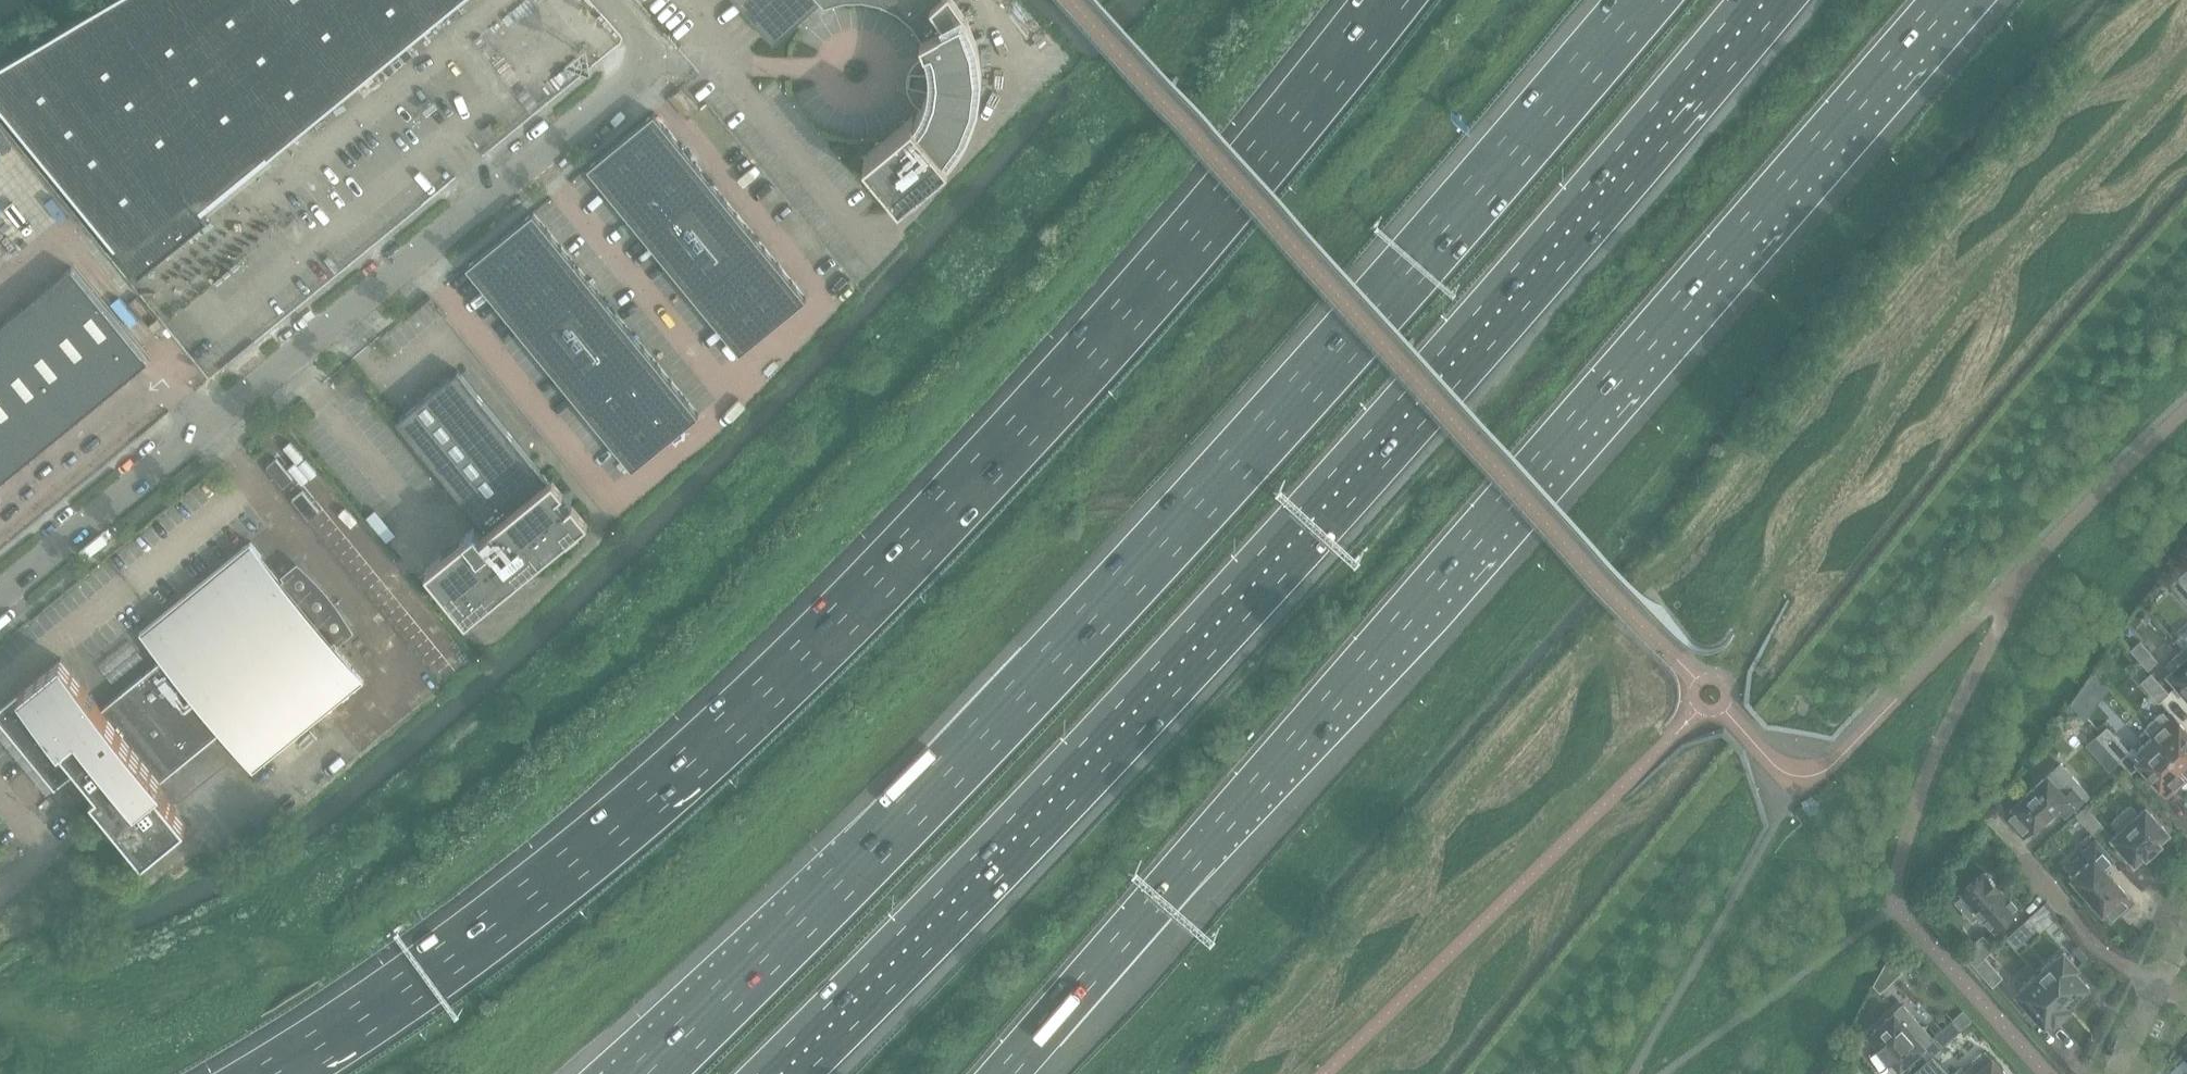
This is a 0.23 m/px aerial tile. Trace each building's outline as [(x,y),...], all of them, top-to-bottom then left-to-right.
[(473,0),(124,0),(0,73),(0,79),(157,271),(225,215),(217,205),(284,151),(285,153),(473,0)] [(774,42),(820,0),(736,0),(774,42)] [(880,1),(897,10),(911,22),(922,37),(921,38),(927,54),(929,72),(917,72),(915,87),(927,91),(920,108),(914,116),(913,115),(864,156),(900,199),(948,158),(967,133),(968,131),(978,104),(982,73),(979,41),(967,12),(959,0),(874,0),(880,1)] [(697,110),(680,89),(670,97),(687,118),(697,110)] [(653,112),(587,167),(739,352),(806,298),(653,112)] [(532,211),(466,266),(632,468),(698,414),(532,211)] [(151,367),(74,274),(0,335),(0,490),(151,367)] [(457,369),(395,420),(485,530),(480,534),(474,526),(463,535),(464,536),(425,568),(466,618),(520,573),(523,576),(585,526),(457,369)] [(395,534),(375,510),(366,518),(386,542),(395,534)] [(363,680),(250,541),(139,632),(161,659),(102,707),(61,657),(0,707),(0,722),(54,789),(80,768),(97,789),(91,794),(143,858),(186,823),(156,786),(162,781),(161,780),(221,731),(252,770),(363,680)] [(2179,575),(2169,583),(2186,603),(2186,583),(2179,575)] [(2158,660),(2139,640),(2129,649),(2147,669),(2158,660)] [(2168,673),(2186,695),(2186,656),(2168,673)] [(2168,692),(2151,672),(2140,682),(2158,701),(2168,692)] [(2081,692),(2071,706),(2086,721),(2096,708),(2081,692)] [(2068,708),(2060,715),(2063,719),(2071,719),(2075,715),(2068,708)] [(2144,727),(2181,766),(2186,761),(2186,732),(2171,714),(2167,717),(2162,711),(2144,727)] [(2097,735),(2119,760),(2126,768),(2130,772),(2140,764),(2167,794),(2186,777),(2186,773),(2181,766),(2144,727),(2144,728),(2152,736),(2136,751),(2132,746),(2128,750),(2107,726),(2097,735)] [(2047,775),(2004,813),(2024,835),(2056,806),(2066,818),(2086,800),(2068,779),(2057,766),(2047,775)] [(2103,825),(2086,805),(2075,814),(2093,834),(2103,825)] [(2158,840),(2167,832),(2145,807),(2137,814),(2131,806),(2112,822),(2119,830),(2112,836),(2134,861),(2144,853),(2146,855),(2159,842),(2158,840)] [(2132,900),(2103,868),(2113,859),(2095,839),(2082,850),(2091,860),(2072,877),(2110,920),(2132,900)] [(2018,909),(1985,872),(1984,872),(1983,872),(1961,892),(1963,894),(1954,901),(1972,921),(1980,913),(1995,930),(2018,909)] [(2014,947),(2035,929),(2025,919),(2005,937),(2014,947)] [(1974,966),(1984,957),(1994,948),(1982,934),(1962,952),(1974,966)] [(2086,983),(2073,970),(2077,966),(2063,950),(2037,974),(2069,1009),(2070,1008),(2066,1004),(2083,989),(2081,987),(2086,983)] [(2002,977),(1984,957),(1974,966),(1992,986),(2002,977)] [(2069,1009),(2037,974),(2016,993),(2042,1022),(2047,1018),(2049,1020),(2051,1019),(2054,1022),(2069,1009)] [(1894,1012),(1869,1034),(1878,1044),(1876,1046),(1888,1060),(1890,1058),(1899,1067),(1924,1045),(1932,1037),(1903,1004),(1894,1012)] [(1941,1047),(1961,1029),(1952,1019),(1932,1037),(1941,1047)] [(1950,1073),(2006,1073),(1985,1050),(1963,1070),(1960,1066),(1958,1068),(1950,1073)] [(1913,1072),(1914,1073),(1949,1073),(1932,1055),(1913,1072)]
